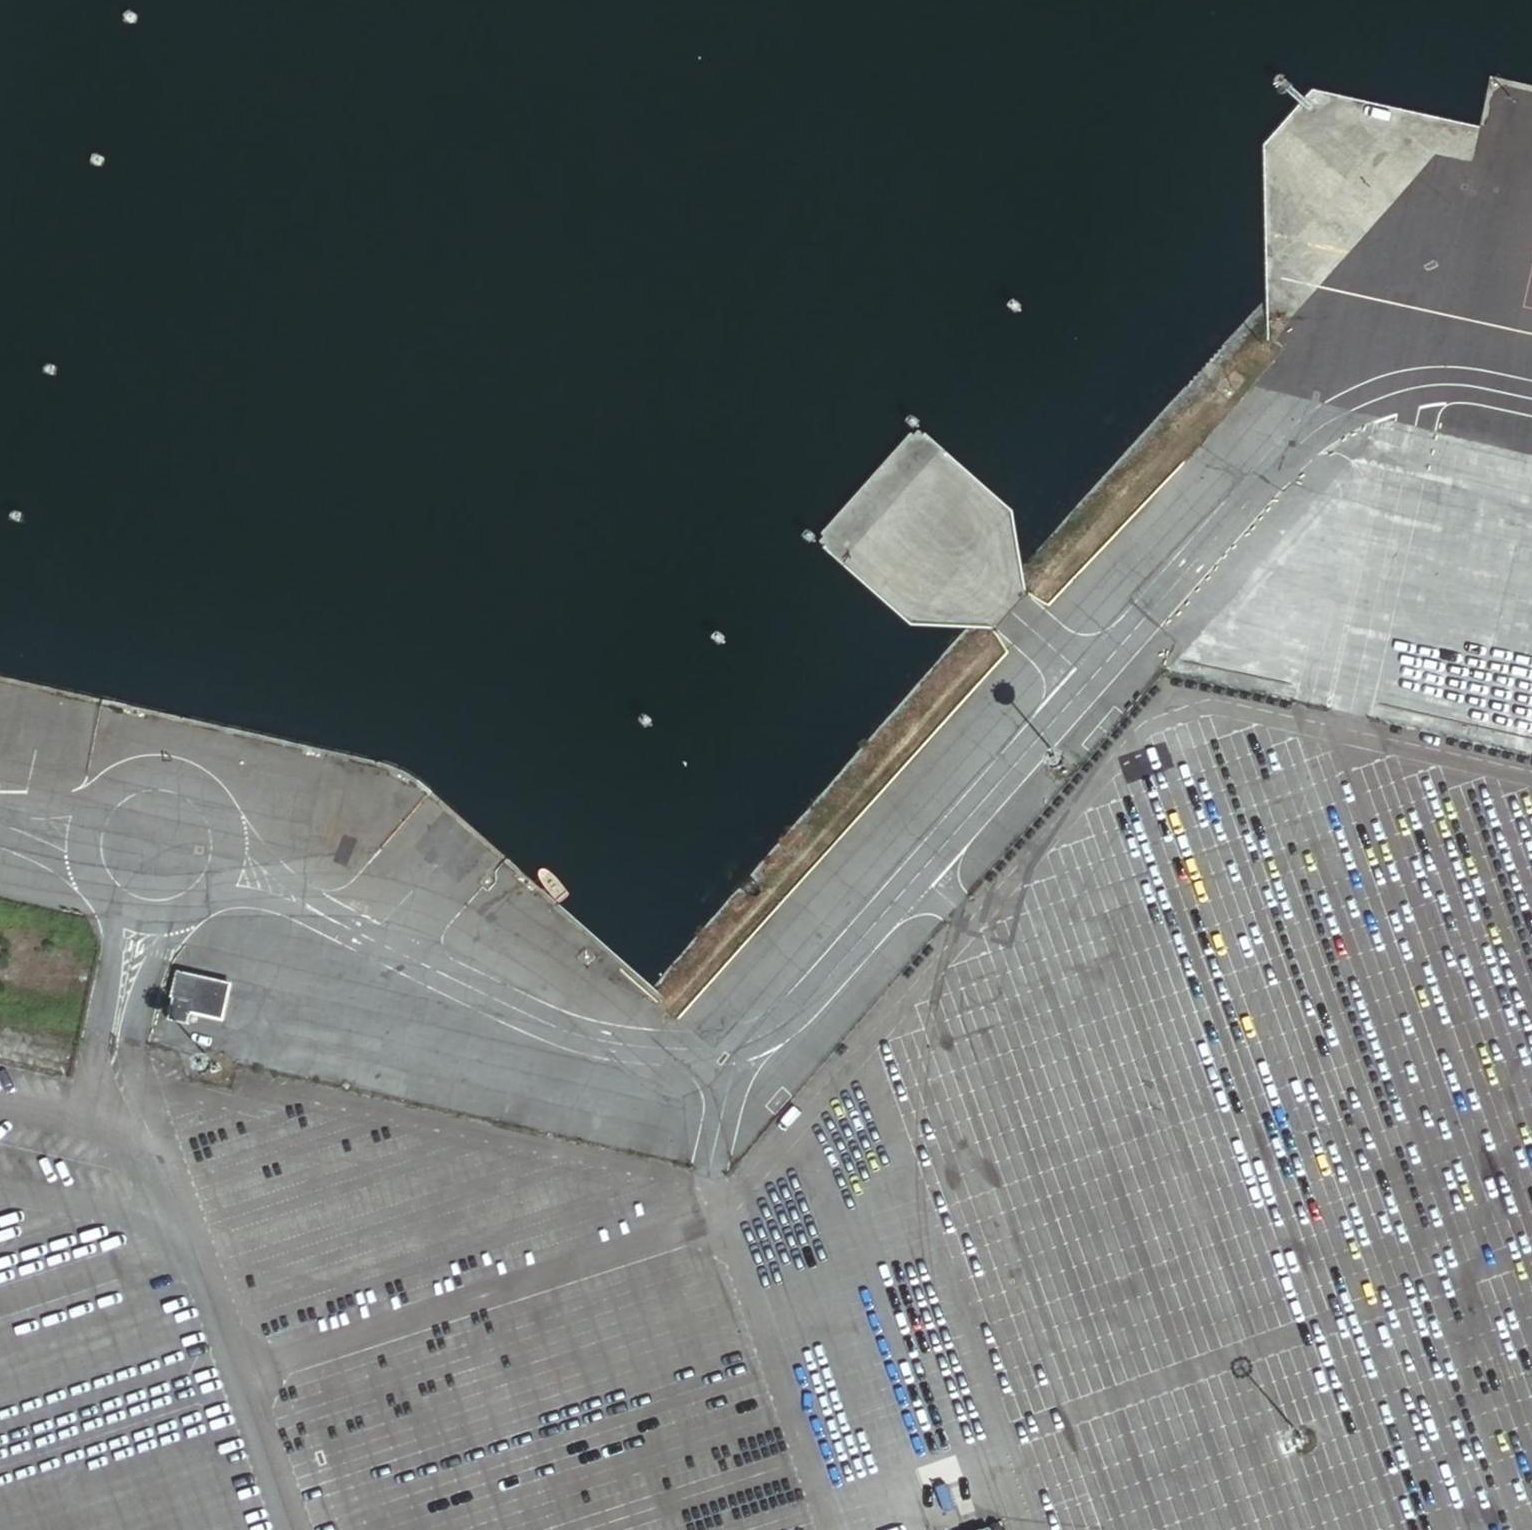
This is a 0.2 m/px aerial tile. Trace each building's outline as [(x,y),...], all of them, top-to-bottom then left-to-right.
[(187,1011),(221,1019),(228,989),(179,978),(170,1019),(184,1023),(187,1011)]
